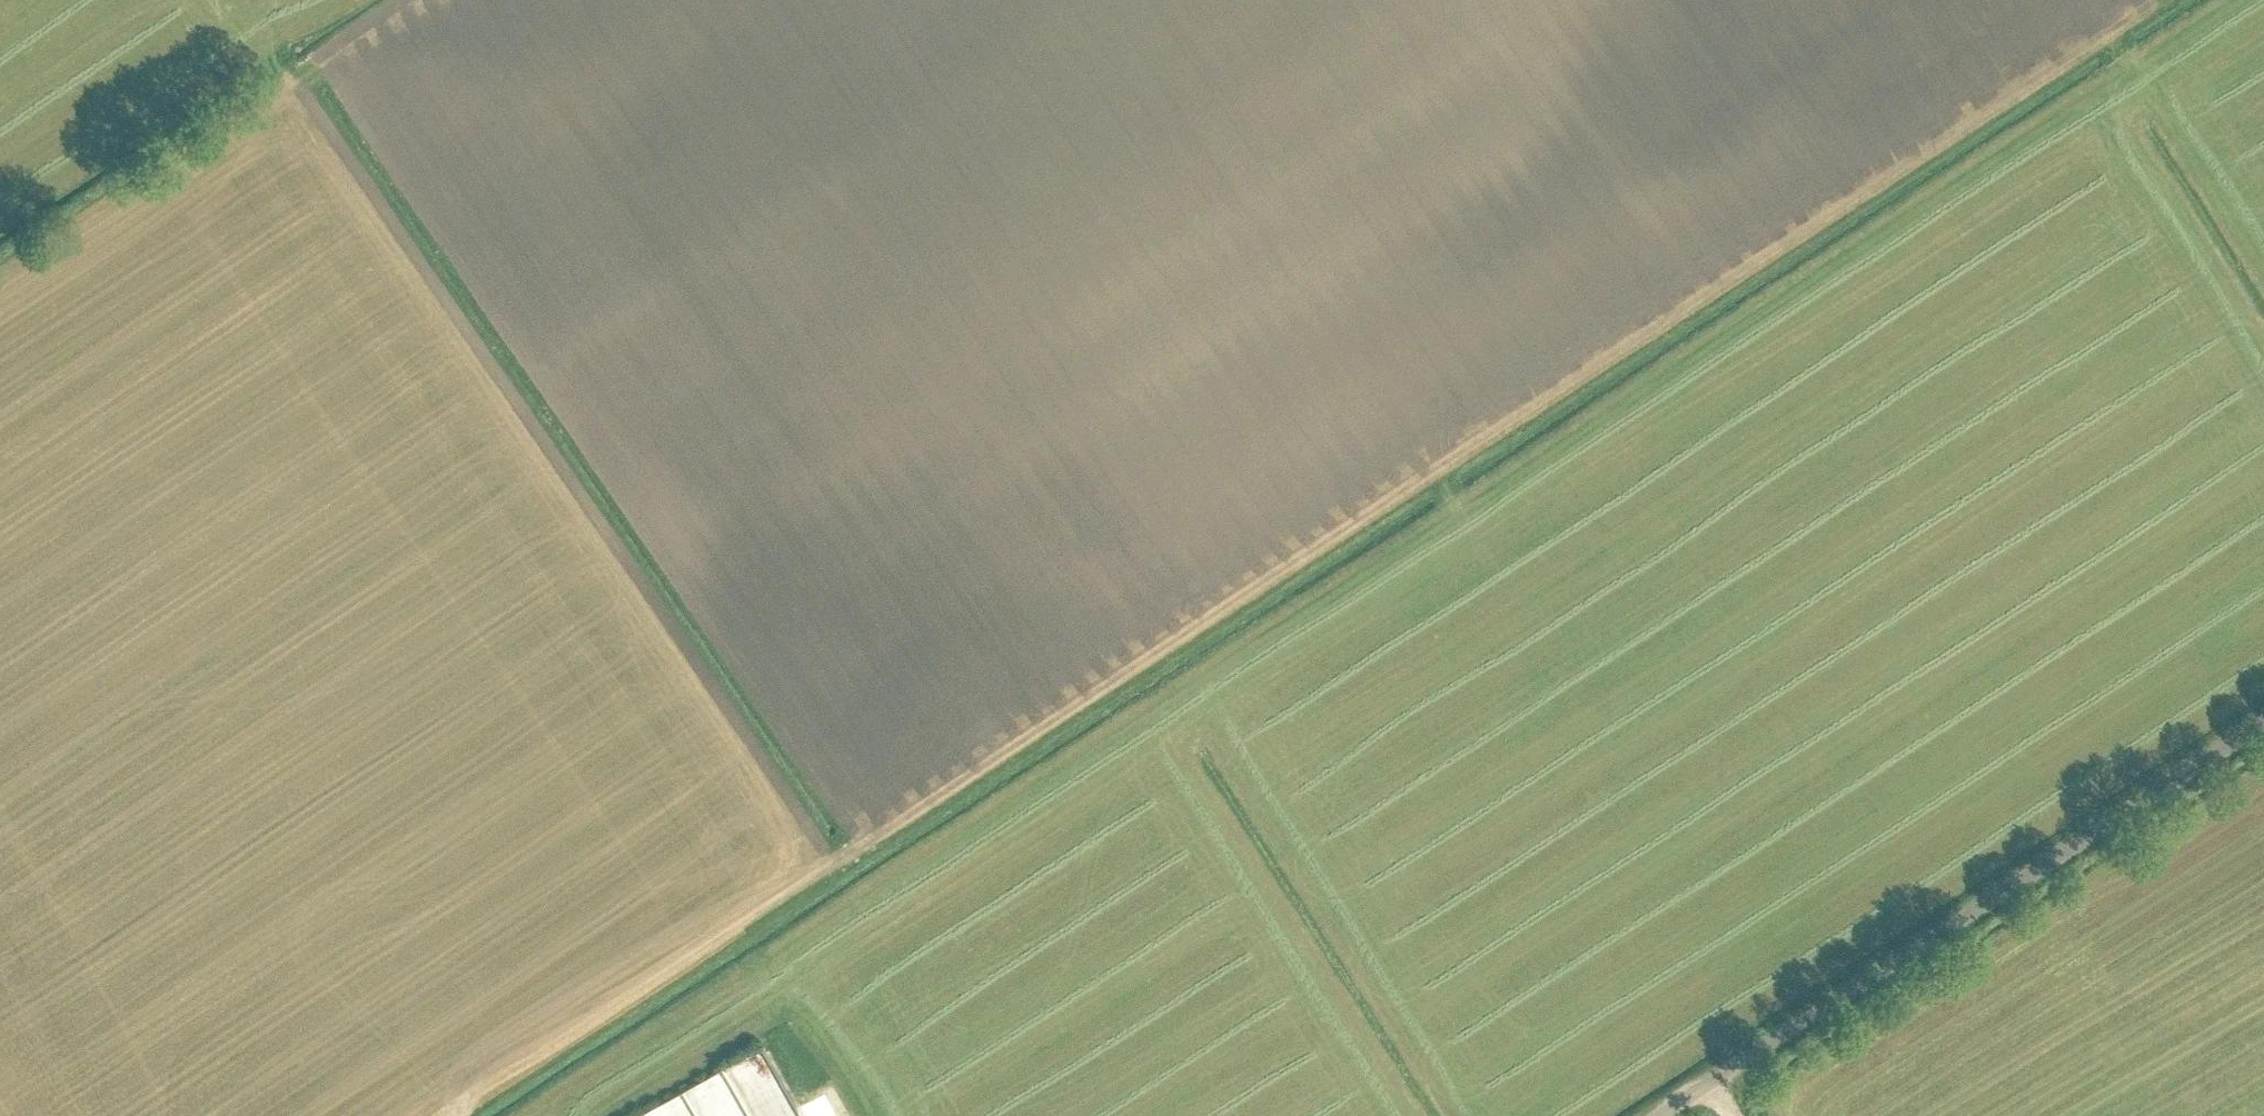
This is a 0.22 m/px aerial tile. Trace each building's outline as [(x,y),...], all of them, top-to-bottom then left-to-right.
[(627,1115),(811,1115),(776,1044),(627,1115)]
